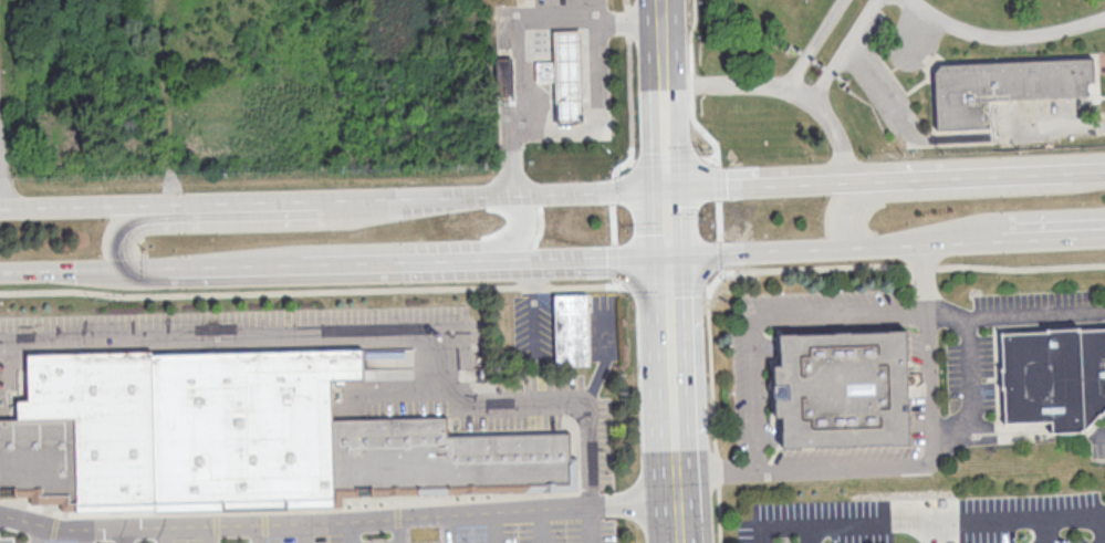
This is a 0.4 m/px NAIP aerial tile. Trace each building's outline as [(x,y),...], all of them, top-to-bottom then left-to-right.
[(555,30),(581,29),(584,122),(557,123),(555,30)] [(497,56),(512,56),(514,93),(498,94),(497,56)] [(1092,60),(1093,82),(1086,82),(1087,98),(980,104),(981,129),(937,132),(935,73),(940,66),(1092,60)] [(554,296),(555,368),(594,367),(592,295),(554,296)] [(780,333),(781,364),(774,365),(775,416),(784,416),(785,448),(911,442),(907,328),(780,333)] [(1007,422),(1053,421),(1054,432),(1085,431),(1104,409),(1104,328),(1003,333),(1007,422)] [(31,495),(31,503),(62,502),(62,510),(77,510),(77,512),(335,505),(343,505),(343,495),(577,489),(576,457),(571,457),(570,434),(447,436),(446,417),(334,420),(332,376),(363,375),(363,348),(29,354),(30,400),(18,400),(18,418),(0,418),(0,496),(31,495)]
